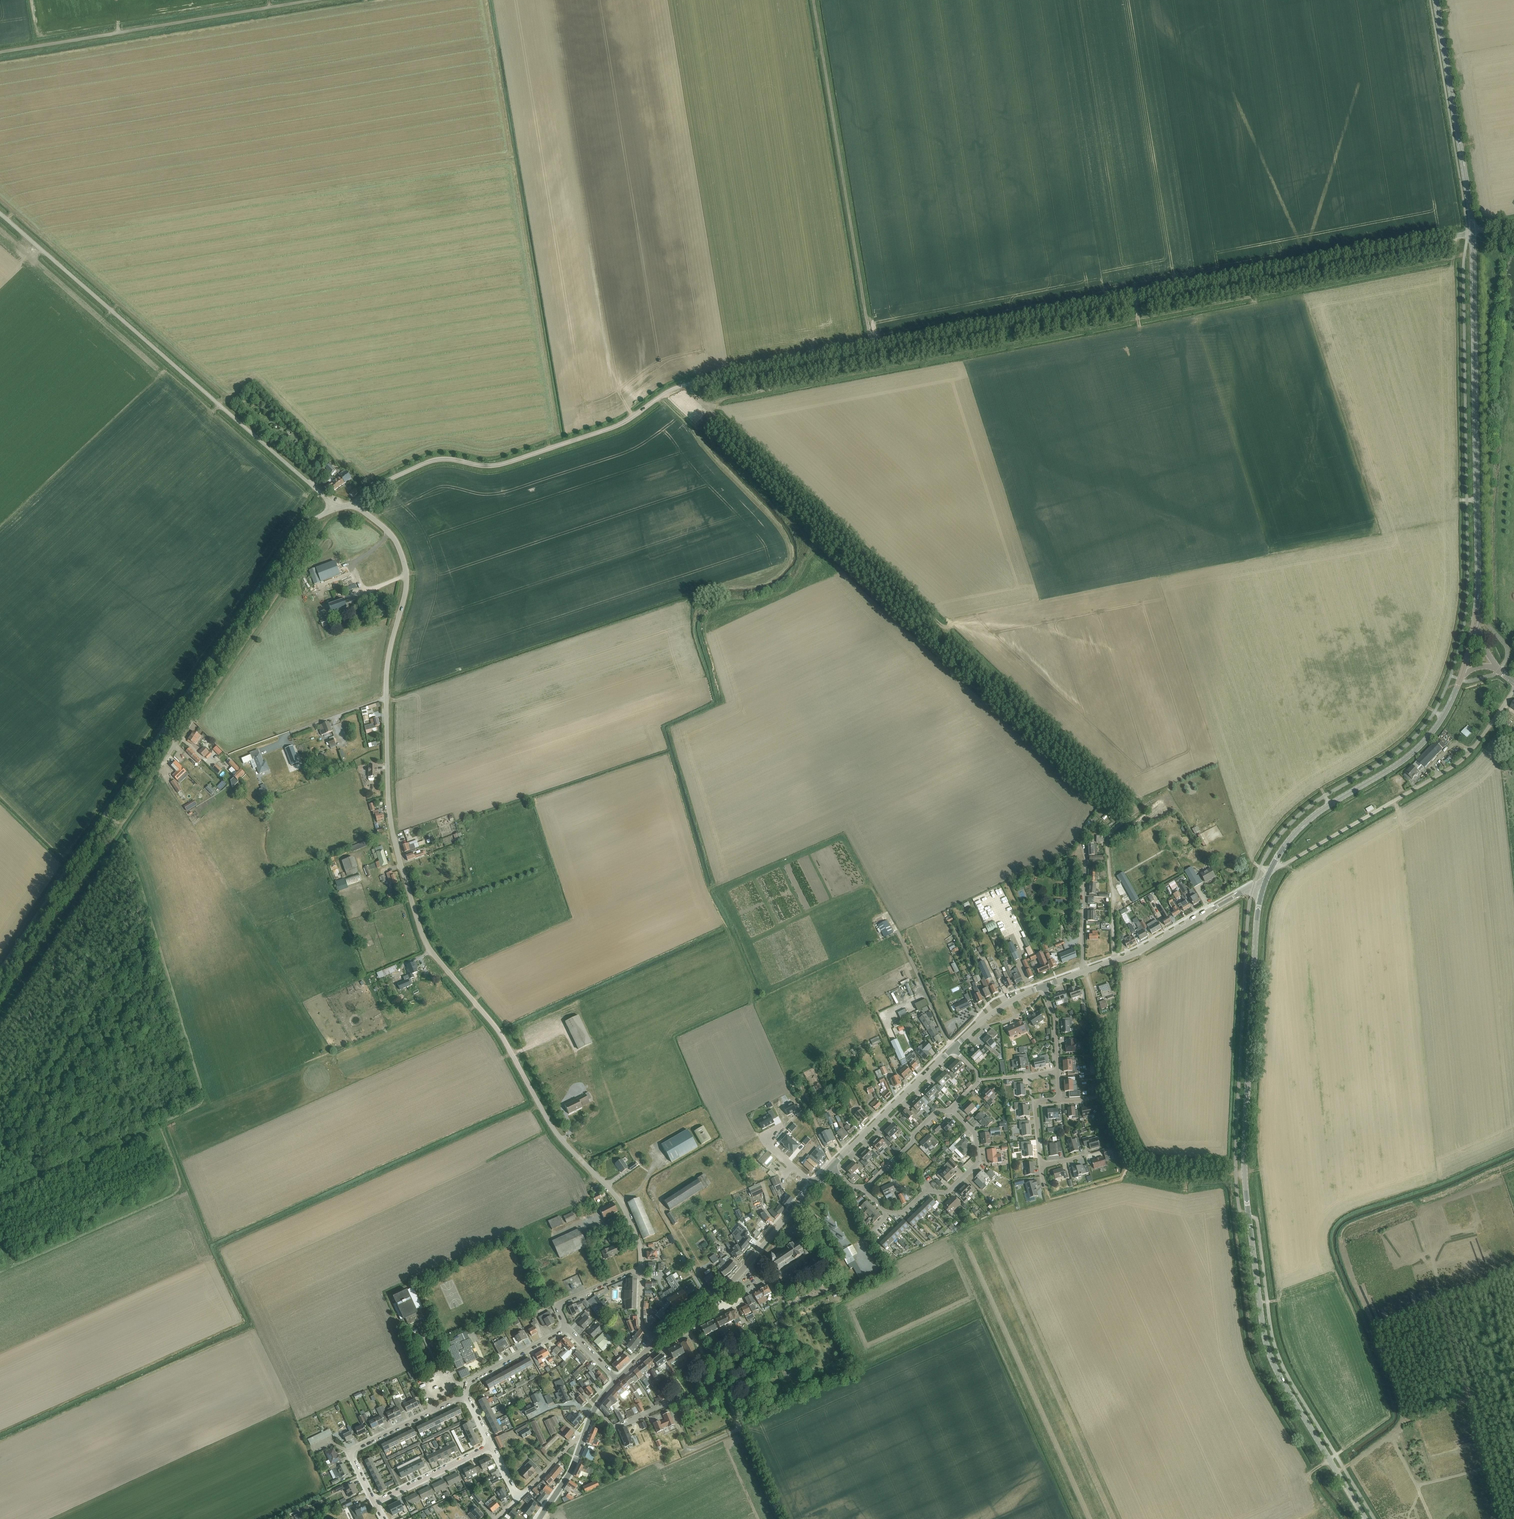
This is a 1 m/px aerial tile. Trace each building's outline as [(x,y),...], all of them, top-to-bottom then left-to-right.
[(325,468),(331,473),(335,470),(329,464),(325,468)] [(342,473),(339,475),(340,476),(340,477),(345,483),(351,478),(346,472),(345,472),(343,472),(342,473)] [(345,483),(340,477),(333,482),(335,484),(333,485),(331,482),(325,486),(327,490),(329,488),(332,492),(338,488),(345,483)] [(349,494),(353,498),(358,492),(355,489),(349,494)] [(307,572),(312,585),(339,575),(334,562),(307,572)] [(343,589),(345,592),(356,588),(355,584),(343,589)] [(360,604),(380,597),(378,592),(360,599),(358,600),(357,598),(345,603),(344,600),(328,606),(331,614),(353,607),(354,609),(361,607),(360,604)] [(361,709),(364,722),(367,721),(367,718),(368,718),(367,710),(374,708),(375,709),(381,706),(379,703),(366,707),(366,708),(361,709)] [(372,724),(370,725),(364,726),(366,730),(375,728),(375,726),(380,725),(378,718),(371,720),(372,724)] [(329,722),(319,726),(321,731),(320,731),(321,736),(332,732),(329,722)] [(1467,725),(1461,732),(1467,738),(1473,731),(1467,725)] [(195,745),(196,745),(201,737),(194,732),(187,742),(192,745),(193,744),(194,745),(195,745)] [(335,738),(334,736),(329,738),(330,741),(333,739),(335,744),(330,746),(331,748),(336,746),(335,743),(337,743),(336,738),(335,738)] [(1425,768),(1442,751),(1447,746),(1439,739),(1417,760),(1405,773),(1412,779),(1419,772),(1418,771),(1423,766),(1425,768)] [(220,755),(223,751),(217,745),(214,749),(220,755)] [(293,746),(285,749),(292,766),(299,763),(293,746)] [(189,748),(186,751),(189,754),(188,755),(198,764),(201,761),(195,755),(195,754),(189,748)] [(200,753),(204,757),(209,752),(205,748),(200,753)] [(252,760),(251,761),(254,769),(257,767),(259,774),(269,770),(267,765),(264,766),(259,754),(251,757),(252,760)] [(1452,754),(1443,762),(1446,765),(1455,757),(1452,754)] [(234,776),(233,776),(238,781),(245,774),(234,764),(232,761),(228,764),(232,768),(229,771),(234,776)] [(213,768),(218,774),(221,771),(216,765),(213,768)] [(368,777),(368,780),(368,781),(369,782),(372,782),(373,781),(373,780),(373,777),(376,777),(376,770),(377,770),(377,766),(368,766),(368,777)] [(182,768),(173,776),(177,781),(186,772),(182,768)] [(226,778),(229,775),(224,769),(221,772),(226,778)] [(175,780),(171,783),(178,793),(182,791),(175,780)] [(217,786),(221,790),(227,783),(224,780),(217,786)] [(264,788),(265,792),(271,790),(269,786),(266,787),(265,783),(261,784),(263,789),(264,788)] [(212,795),(217,791),(210,784),(206,788),(212,795)] [(195,799),(185,805),(188,810),(199,804),(195,799)] [(378,811),(373,813),(374,815),(375,815),(377,823),(381,822),(381,820),(384,818),(382,814),(380,810),(378,811)] [(1109,811),(1102,817),(1105,821),(1112,814),(1109,811)] [(409,843),(402,846),(405,853),(406,852),(415,849),(419,848),(418,846),(419,846),(418,843),(410,846),(409,843)] [(1089,845),(1090,856),(1097,855),(1097,844),(1089,845)] [(376,863),(377,868),(388,865),(382,846),(375,848),(375,849),(372,850),(375,859),(378,858),(379,862),(376,863)] [(406,852),(407,855),(406,856),(408,861),(415,858),(415,859),(426,855),(425,851),(420,853),(419,850),(416,852),(415,849),(406,852)] [(353,858),(345,860),(342,861),(347,876),(358,872),(356,868),(357,868),(353,858)] [(1192,867),(1185,871),(1194,887),(1202,883),(1198,875),(1197,876),(1192,867)] [(1099,882),(1099,869),(1091,868),(1090,882),(1099,882)] [(1204,872),(1201,874),(1205,881),(1210,878),(1211,879),(1215,877),(1210,869),(1204,872)] [(386,873),(390,885),(398,883),(395,875),(393,876),(392,872),(386,873)] [(1114,885),(1126,906),(1139,899),(1123,872),(1117,876),(1120,882),(1114,885)] [(349,885),(362,880),(360,874),(346,879),(349,885)] [(376,883),(376,886),(385,883),(384,882),(386,881),(384,875),(381,876),(381,877),(379,877),(381,881),(376,883)] [(1168,884),(1172,890),(1178,887),(1174,881),(1168,884)] [(1090,884),(1090,894),(1094,894),(1094,897),(1099,898),(1099,897),(1108,898),(1108,894),(1099,894),(1099,890),(1096,890),(1096,884),(1090,884)] [(1200,901),(1193,889),(1189,891),(1190,893),(1192,897),(1190,898),(1191,902),(1194,905),(1200,901)] [(1181,896),(1184,902),(1180,905),(1184,912),(1190,908),(1183,895),(1181,896)] [(1169,903),(1174,912),(1172,913),(1174,917),(1180,913),(1171,899),(1168,901),(1169,903)] [(1164,919),(1162,921),(1165,926),(1171,922),(1162,906),(1161,907),(1159,905),(1158,906),(1159,908),(1161,912),(1165,917),(1163,918),(1164,919)] [(1156,920),(1147,925),(1152,934),(1161,929),(1156,920)] [(887,921),(878,925),(885,937),(893,933),(887,921)] [(989,932),(998,928),(995,921),(986,924),(989,932)] [(1147,936),(1142,926),(1139,921),(1137,922),(1137,923),(1137,924),(1139,928),(1137,929),(1139,933),(1137,934),(1141,940),(1147,936)] [(1128,926),(1132,934),(1136,932),(1131,924),(1128,926)] [(1087,937),(1088,941),(1098,940),(1098,931),(1093,932),(1093,935),(1090,935),(1090,936),(1087,937)] [(1125,942),(1127,947),(1136,943),(1133,936),(1130,938),(1130,936),(1125,939),(1126,941),(1125,942)] [(952,942),(948,945),(949,947),(951,951),(952,951),(957,948),(958,947),(955,942),(953,943),(952,942)] [(1019,959),(1019,957),(1012,942),(1007,945),(1015,961),(1019,959)] [(1026,949),(1029,956),(1034,954),(1030,947),(1026,949)] [(1059,955),(1063,963),(1077,957),(1074,949),(1059,955)] [(1048,951),(1047,951),(1044,953),(1051,969),(1057,966),(1057,965),(1059,964),(1059,962),(1058,961),(1058,960),(1058,958),(1058,957),(1057,957),(1057,956),(1057,954),(1056,954),(1055,954),(1055,953),(1054,954),(1053,954),(1052,954),(1051,954),(1052,956),(1051,957),(1048,951)] [(1038,972),(1039,973),(1039,974),(1043,972),(1044,973),(1045,972),(1046,971),(1050,970),(1049,967),(1049,966),(1048,966),(1047,964),(1043,953),(1037,956),(1042,966),(1037,968),(1038,971),(1037,971),(1038,972)] [(1034,977),(1032,973),(1026,960),(1023,962),(1027,971),(1026,972),(1029,979),(1034,977)] [(984,961),(978,964),(982,973),(985,978),(987,982),(989,987),(989,988),(990,988),(993,994),(999,992),(995,985),(992,986),(989,979),(992,978),(990,973),(984,961)] [(415,962),(407,966),(409,971),(408,972),(409,975),(408,976),(404,978),(405,981),(398,984),(400,990),(408,987),(412,985),(410,979),(414,977),(412,974),(417,972),(415,967),(417,967),(415,962)] [(951,965),(955,973),(959,971),(955,963),(951,965)] [(1014,969),(1016,973),(1016,974),(1012,976),(1016,985),(1023,981),(1017,968),(1014,969)] [(387,969),(377,973),(379,978),(389,974),(387,969)] [(1009,976),(1006,972),(1004,973),(1007,980),(1004,982),(1006,986),(1007,986),(1008,988),(1013,986),(1009,976)] [(985,978),(981,980),(983,984),(985,989),(982,990),(986,998),(991,995),(988,988),(989,987),(987,982),(985,978)] [(975,982),(972,983),(973,986),(976,993),(977,993),(978,994),(974,995),(978,1003),(983,1001),(975,982)] [(1109,983),(1099,987),(1103,998),(1107,997),(1108,999),(1114,997),(1113,995),(1109,983)] [(1069,991),(1072,999),(1082,995),(1079,987),(1075,989),(1075,987),(1069,989),(1069,991)] [(1065,992),(1062,993),(1062,992),(1053,995),(1054,998),(1054,999),(1055,1000),(1056,1003),(1064,1000),(1065,1003),(1069,1001),(1065,992)] [(962,1002),(954,1006),(958,1013),(970,1007),(968,1002),(971,1000),(968,994),(964,995),(966,1000),(962,1002)] [(925,1000),(915,1005),(918,1011),(928,1005),(925,1000)] [(1099,1002),(1102,1009),(1108,1007),(1105,1000),(1099,1002)] [(899,1012),(901,1017),(909,1014),(906,1009),(899,1012)] [(1028,1017),(1034,1027),(1044,1020),(1039,1012),(1032,1016),(1031,1015),(1028,1017)] [(925,1015),(920,1018),(933,1039),(939,1035),(925,1015)] [(565,1022),(578,1050),(592,1043),(579,1016),(565,1022)] [(1070,1026),(1072,1026),(1072,1018),(1063,1019),(1063,1022),(1061,1022),(1062,1026),(1061,1026),(1061,1028),(1062,1028),(1062,1033),(1065,1033),(1065,1034),(1066,1034),(1066,1033),(1070,1033),(1070,1026)] [(905,1025),(909,1033),(914,1030),(910,1022),(905,1025)] [(1007,1029),(1010,1037),(1020,1033),(1021,1035),(1027,1032),(1023,1023),(1022,1023),(1022,1022),(1016,1024),(1016,1025),(1007,1029)] [(986,1038),(983,1040),(990,1047),(995,1043),(993,1040),(995,1038),(998,1035),(992,1029),(989,1032),(987,1034),(987,1035),(988,1036),(986,1038)] [(933,1039),(932,1040),(934,1043),(936,1042),(937,1042),(939,1045),(943,1042),(939,1035),(933,1039)] [(1076,1052),(1075,1039),(1067,1040),(1067,1044),(1066,1044),(1066,1052),(1076,1052)] [(897,1040),(891,1042),(897,1055),(899,1060),(905,1058),(901,1048),(897,1040)] [(916,1051),(925,1060),(930,1054),(927,1052),(932,1047),(927,1042),(920,1049),(919,1048),(916,1051)] [(983,1056),(988,1051),(983,1046),(978,1050),(976,1048),(974,1049),(973,1048),(970,1051),(971,1052),(968,1055),(975,1062),(979,1058),(978,1057),(982,1054),(983,1056)] [(915,1062),(918,1060),(914,1052),(911,1055),(911,1054),(907,1058),(906,1059),(908,1063),(912,1067),(911,1069),(913,1071),(915,1070),(919,1067),(918,1065),(915,1062)] [(1027,1054),(1015,1057),(1017,1068),(1016,1068),(1016,1069),(1017,1069),(1017,1070),(1025,1069),(1025,1067),(1025,1064),(1028,1063),(1027,1054)] [(1034,1060),(1035,1068),(1040,1067),(1040,1068),(1043,1067),(1042,1067),(1046,1066),(1045,1065),(1049,1064),(1047,1055),(1040,1057),(1040,1059),(1034,1060)] [(905,1058),(899,1060),(902,1066),(900,1067),(903,1070),(901,1072),(903,1075),(902,1076),(906,1079),(912,1072),(907,1066),(908,1065),(905,1058)] [(1063,1061),(1063,1067),(1076,1066),(1075,1061),(1074,1061),(1074,1058),(1067,1058),(1067,1061),(1063,1061)] [(958,1059),(953,1064),(959,1070),(962,1067),(964,1068),(965,1067),(958,1059)] [(879,1065),(881,1069),(884,1076),(888,1074),(885,1067),(884,1067),(882,1063),(879,1065)] [(951,1070),(949,1072),(954,1078),(959,1074),(957,1072),(959,1070),(953,1064),(949,1068),(951,1070)] [(1076,1066),(1063,1067),(1064,1072),(1068,1072),(1068,1075),(1075,1074),(1075,1071),(1076,1071),(1076,1066)] [(945,1072),(940,1076),(950,1086),(953,1083),(951,1081),(954,1078),(949,1072),(947,1074),(945,1072)] [(881,1073),(877,1075),(885,1092),(882,1095),(887,1100),(892,1094),(889,1090),(890,1090),(886,1081),(885,1081),(881,1073)] [(891,1080),(895,1087),(902,1083),(898,1076),(891,1080)] [(939,1083),(937,1085),(942,1091),(944,1093),(947,1090),(947,1089),(950,1086),(940,1076),(936,1080),(939,1083)] [(806,1079),(811,1088),(812,1088),(814,1093),(818,1091),(815,1086),(810,1077),(806,1079)] [(1064,1081),(1065,1087),(1077,1086),(1077,1081),(1075,1081),(1075,1078),(1068,1078),(1068,1081),(1064,1081)] [(1014,1083),(1014,1090),(1017,1090),(1017,1096),(1026,1095),(1025,1091),(1026,1091),(1025,1088),(1025,1085),(1023,1085),(1023,1082),(1014,1083)] [(932,1084),(928,1088),(938,1098),(939,1096),(938,1094),(942,1091),(937,1085),(934,1087),(934,1086),(932,1084)] [(1077,1086),(1065,1087),(1065,1092),(1069,1092),(1069,1098),(1080,1097),(1080,1091),(1077,1091),(1077,1086)] [(873,1107),(876,1110),(882,1105),(877,1101),(879,1100),(873,1087),(867,1090),(869,1094),(873,1093),(876,1100),(871,1105),(873,1107)] [(991,1098),(994,1095),(997,1092),(992,1087),(989,1089),(987,1087),(982,1092),(987,1097),(984,1099),(990,1106),(993,1103),(994,1102),(994,1101),(991,1098)] [(926,1094),(924,1096),(930,1103),(932,1100),(930,1098),(933,1095),(937,1099),(938,1098),(928,1088),(924,1092),(926,1094)] [(565,1106),(569,1114),(582,1108),(582,1107),(590,1102),(588,1100),(591,1098),(588,1093),(585,1094),(586,1095),(565,1106)] [(920,1096),(915,1100),(921,1106),(924,1104),(926,1106),(930,1103),(924,1096),(922,1098),(920,1096)] [(913,1106),(911,1108),(912,1109),(917,1114),(921,1111),(919,1109),(921,1106),(915,1100),(911,1104),(913,1106)] [(973,1115),(974,1113),(978,1110),(975,1107),(970,1101),(962,1109),(967,1115),(970,1112),(973,1115)] [(1015,1110),(1018,1110),(1020,1112),(1020,1117),(1029,1116),(1029,1112),(1028,1112),(1027,1105),(1023,1106),(1023,1102),(1014,1103),(1015,1110)] [(788,1106),(784,1108),(788,1116),(794,1112),(796,1115),(799,1114),(802,1111),(799,1106),(796,1107),(793,1103),(788,1106)] [(1082,1109),(1084,1118),(1090,1117),(1090,1115),(1093,1115),(1092,1107),(1082,1109)] [(917,1114),(912,1109),(910,1111),(907,1108),(903,1112),(909,1119),(912,1117),(914,1118),(917,1121),(918,1120),(921,1124),(923,1121),(920,1118),(917,1114)] [(1068,1108),(1069,1117),(1072,1117),(1072,1119),(1079,1118),(1078,1110),(1075,1111),(1075,1108),(1068,1108)] [(1058,1109),(1053,1110),(1054,1119),(1056,1119),(1057,1122),(1062,1121),(1062,1114),(1059,1115),(1058,1109)] [(765,1118),(758,1121),(762,1129),(774,1123),(773,1120),(776,1118),(772,1110),(768,1112),(770,1115),(765,1118)] [(856,1115),(863,1123),(868,1118),(866,1115),(866,1114),(862,1110),(856,1115)] [(1054,1119),(1053,1110),(1047,1110),(1048,1116),(1045,1116),(1046,1123),(1051,1122),(1051,1119),(1054,1119)] [(975,1118),(983,1126),(984,1125),(987,1127),(993,1121),(988,1117),(987,1118),(981,1112),(975,1118)] [(828,1119),(829,1121),(831,1125),(834,1124),(828,1113),(825,1114),(827,1119),(828,1119)] [(842,1126),(843,1127),(844,1126),(842,1121),(841,1122),(838,1116),(836,1117),(841,1126),(842,1126)] [(952,1128),(955,1125),(949,1119),(942,1127),(947,1132),(950,1130),(952,1130),(952,1128)] [(847,1131),(850,1134),(856,1129),(848,1121),(844,1125),(846,1129),(847,1130),(847,1131)] [(1029,1125),(1029,1121),(1019,1122),(1020,1130),(1022,1130),(1023,1136),(1031,1135),(1030,1129),(1031,1129),(1030,1124),(1029,1125)] [(791,1133),(797,1126),(794,1123),(788,1130),(791,1133)] [(893,1124),(889,1128),(895,1134),(897,1132),(899,1134),(903,1130),(898,1125),(896,1127),(893,1124)] [(939,1125),(934,1130),(932,1132),(934,1134),(941,1127),(939,1125)] [(694,1132),(701,1145),(711,1139),(704,1126),(694,1132)] [(895,1134),(889,1128),(885,1131),(888,1135),(886,1137),(890,1142),(894,1138),(892,1136),(895,1134)] [(838,1134),(844,1140),(849,1135),(843,1129),(838,1134)] [(990,1130),(984,1131),(984,1134),(981,1134),(982,1145),(990,1144),(989,1135),(1000,1134),(999,1129),(990,1130)] [(661,1145),(671,1162),(697,1147),(687,1130),(661,1145)] [(830,1130),(819,1136),(821,1140),(822,1140),(825,1146),(825,1147),(828,1146),(827,1144),(835,1140),(830,1130)] [(919,1148),(926,1154),(928,1156),(930,1154),(926,1149),(932,1144),(935,1147),(938,1144),(935,1141),(929,1135),(920,1143),(922,1145),(919,1148)] [(785,1138),(781,1143),(785,1146),(784,1146),(787,1149),(795,1139),(793,1137),(791,1139),(787,1136),(785,1138)] [(880,1136),(876,1140),(882,1147),(884,1149),(888,1146),(889,1146),(891,1144),(885,1138),(883,1140),(880,1136)] [(805,1146),(811,1140),(808,1137),(802,1143),(805,1146)] [(958,1155),(962,1158),(964,1156),(971,1149),(966,1145),(969,1142),(965,1138),(962,1141),(962,1140),(957,1145),(955,1142),(949,1149),(952,1153),(957,1148),(961,1153),(958,1155)] [(1067,1141),(1071,1153),(1076,1152),(1076,1151),(1078,1151),(1077,1147),(1080,1146),(1078,1138),(1075,1139),(1075,1140),(1072,1141),(1072,1140),(1067,1141)] [(1089,1145),(1091,1150),(1100,1147),(1097,1138),(1088,1140),(1088,1138),(1083,1139),(1085,1147),(1089,1145)] [(795,1139),(787,1149),(789,1151),(790,1150),(793,1153),(799,1146),(795,1143),(797,1141),(795,1139)] [(875,1147),(872,1150),(878,1156),(881,1154),(880,1153),(882,1151),(880,1149),(882,1147),(876,1140),(872,1144),(875,1147)] [(759,1149),(761,1148),(757,1141),(756,1142),(755,1141),(748,1146),(751,1151),(746,1154),(749,1158),(760,1151),(759,1149)] [(1021,1143),(1022,1151),(1024,1150),(1025,1157),(1033,1156),(1032,1150),(1033,1150),(1032,1145),(1031,1145),(1031,1141),(1021,1143)] [(1054,1145),(1053,1143),(1050,1144),(1051,1156),(1058,1155),(1058,1151),(1061,1151),(1060,1142),(1057,1142),(1057,1144),(1054,1145)] [(868,1148),(864,1152),(870,1159),(872,1156),(874,1158),(876,1156),(877,1158),(878,1156),(872,1150),(871,1151),(868,1148)] [(809,1161),(805,1166),(812,1172),(817,1166),(815,1164),(820,1159),(818,1157),(822,1153),(817,1149),(808,1160),(809,1161)] [(1001,1154),(997,1154),(996,1149),(987,1150),(988,1157),(989,1157),(990,1164),(998,1163),(1002,1162),(1001,1154)] [(760,1162),(768,1169),(777,1159),(769,1152),(760,1162)] [(870,1159),(864,1152),(860,1156),(863,1159),(861,1161),(866,1167),(870,1163),(868,1161),(870,1159)] [(1093,1165),(1094,1169),(1105,1166),(1103,1157),(1099,1158),(1099,1159),(1092,1161),(1093,1164),(1092,1164),(1093,1165)] [(947,1169),(945,1171),(951,1178),(955,1174),(952,1171),(954,1168),(955,1169),(957,1166),(951,1159),(944,1166),(947,1169)] [(615,1164),(621,1173),(628,1168),(622,1160),(615,1164)] [(637,1162),(635,1164),(634,1164),(629,1168),(631,1171),(638,1165),(637,1162)] [(854,1162),(850,1166),(856,1171),(858,1169),(860,1171),(864,1168),(859,1163),(857,1165),(854,1162)] [(1035,1167),(1034,1162),(1025,1163),(1026,1171),(1025,1171),(1025,1176),(1034,1175),(1034,1167),(1035,1167)] [(1076,1166),(1072,1167),(1072,1168),(1073,1171),(1075,1178),(1079,1177),(1079,1176),(1090,1172),(1088,1165),(1083,1167),(1082,1165),(1076,1167),(1076,1166)] [(856,1171),(850,1166),(847,1169),(850,1172),(848,1174),(852,1179),(856,1175),(854,1173),(856,1171)] [(1053,1171),(1055,1179),(1065,1176),(1066,1179),(1069,1178),(1067,1171),(1064,1172),(1063,1168),(1053,1171)] [(983,1183),(985,1186),(986,1186),(988,1184),(988,1183),(986,1181),(990,1177),(992,1179),(995,1176),(990,1170),(986,1175),(982,1171),(976,1177),(983,1184),(983,1183)] [(951,1178),(945,1171),(942,1174),(941,1172),(937,1176),(942,1181),(944,1178),(947,1182),(951,1178)] [(705,1174),(697,1179),(663,1200),(670,1210),(711,1184),(705,1174)] [(771,1180),(774,1188),(775,1187),(778,1186),(778,1185),(781,1184),(777,1177),(776,1178),(776,1176),(771,1178),(772,1180),(771,1180)] [(1030,1198),(1031,1202),(1036,1200),(1035,1197),(1038,1196),(1035,1186),(1038,1185),(1036,1180),(1034,1181),(1025,1183),(1030,1198)] [(897,1195),(901,1193),(898,1187),(894,1189),(892,1183),(881,1188),(885,1196),(896,1191),(897,1195)] [(749,1189),(753,1197),(764,1192),(760,1184),(749,1189)] [(966,1184),(962,1188),(969,1195),(971,1192),(973,1194),(977,1190),(972,1185),(970,1188),(966,1184)] [(786,1194),(788,1195),(794,1200),(798,1194),(788,1186),(786,1189),(784,1191),(786,1194)] [(961,1196),(959,1198),(964,1203),(968,1199),(966,1198),(969,1195),(962,1188),(958,1192),(961,1196)] [(603,1192),(599,1194),(593,1198),(594,1201),(605,1196),(603,1192)] [(787,1208),(794,1200),(788,1195),(786,1194),(784,1196),(786,1198),(784,1200),(785,1201),(783,1204),(787,1208)] [(902,1205),(906,1203),(902,1194),(898,1196),(901,1202),(900,1203),(901,1205),(902,1205)] [(953,1197),(945,1205),(946,1206),(944,1208),(950,1215),(952,1212),(951,1211),(956,1206),(958,1207),(961,1204),(953,1197)] [(628,1203),(643,1239),(654,1234),(639,1198),(628,1203)] [(931,1198),(927,1202),(933,1208),(935,1210),(939,1206),(931,1198)] [(862,1208),(866,1212),(872,1206),(867,1201),(859,1208),(860,1210),(862,1208)] [(933,1208),(927,1202),(923,1206),(929,1211),(931,1209),(932,1209),(933,1208)] [(599,1210),(604,1218),(617,1212),(613,1203),(599,1210)] [(778,1209),(775,1212),(779,1216),(785,1210),(780,1205),(777,1208),(778,1209)] [(867,1213),(871,1217),(877,1211),(872,1206),(866,1212),(864,1213),(865,1215),(867,1213)] [(923,1206),(919,1210),(925,1216),(926,1215),(926,1214),(929,1211),(923,1206)] [(779,1216),(775,1212),(773,1208),(768,1211),(776,1219),(779,1216)] [(759,1226),(765,1232),(770,1225),(764,1220),(760,1224),(755,1209),(752,1210),(756,1223),(758,1225),(759,1226)] [(764,1219),(764,1220),(770,1225),(773,1222),(767,1216),(764,1210),(760,1212),(763,1218),(764,1219)] [(919,1210),(915,1213),(921,1219),(924,1216),(924,1217),(925,1216),(919,1210)] [(877,1211),(871,1217),(874,1220),(872,1222),(873,1224),(882,1216),(877,1211)] [(667,1214),(674,1225),(678,1223),(671,1212),(667,1214)] [(563,1217),(566,1223),(575,1219),(572,1213),(563,1217)] [(743,1218),(746,1222),(754,1218),(752,1213),(743,1218)] [(915,1213),(911,1217),(917,1224),(919,1222),(918,1222),(921,1219),(915,1213)] [(548,1221),(552,1230),(563,1224),(559,1216),(548,1221)] [(917,1224),(911,1217),(907,1221),(913,1227),(916,1224),(916,1225),(917,1224)] [(904,1220),(900,1224),(906,1230),(907,1229),(906,1229),(909,1226),(904,1220)] [(848,1238),(834,1222),(831,1224),(834,1226),(830,1229),(845,1246),(848,1243),(846,1241),(848,1238)] [(900,1224),(896,1228),(901,1234),(904,1231),(905,1232),(906,1230),(900,1224)] [(739,1246),(738,1246),(741,1251),(743,1254),(743,1253),(744,1253),(747,1250),(748,1248),(749,1247),(747,1246),(752,1240),(748,1236),(749,1235),(746,1230),(741,1225),(732,1235),(734,1238),(739,1246)] [(758,1240),(765,1232),(759,1226),(758,1225),(756,1227),(758,1229),(757,1231),(756,1230),(753,1234),(755,1236),(755,1237),(758,1240)] [(896,1228),(892,1232),(898,1238),(899,1237),(898,1237),(901,1234),(896,1228)] [(553,1243),(559,1258),(587,1246),(580,1230),(553,1243)] [(892,1232),(888,1236),(893,1241),(896,1239),(897,1239),(898,1238),(892,1232)] [(707,1235),(713,1244),(716,1241),(710,1233),(707,1235)] [(888,1236),(884,1240),(890,1246),(891,1245),(891,1244),(893,1241),(888,1236)] [(804,1257),(809,1254),(805,1249),(806,1249),(802,1243),(800,1240),(796,1242),(771,1259),(773,1262),(772,1262),(773,1264),(772,1265),(774,1268),(776,1266),(779,1271),(797,1259),(798,1260),(800,1258),(799,1257),(801,1256),(803,1255),(804,1257)] [(890,1246),(884,1240),(880,1244),(885,1249),(888,1246),(889,1247),(890,1246)] [(741,1251),(738,1246),(731,1250),(731,1249),(732,1249),(728,1242),(725,1244),(734,1259),(736,1258),(736,1259),(738,1259),(739,1258),(740,1257),(743,1255),(743,1254),(741,1251)] [(611,1256),(619,1252),(616,1246),(602,1252),(605,1259),(611,1257),(611,1256)] [(847,1248),(841,1252),(851,1269),(853,1267),(861,1281),(865,1278),(855,1261),(852,1257),(847,1248)] [(659,1251),(647,1253),(646,1254),(646,1256),(647,1257),(648,1259),(653,1259),(654,1260),(657,1259),(660,1258),(659,1255),(660,1255),(659,1251)] [(715,1255),(710,1259),(714,1264),(719,1261),(715,1255)] [(718,1265),(717,1268),(725,1277),(730,1273),(736,1266),(730,1259),(726,1262),(725,1261),(724,1261),(721,1257),(718,1259),(721,1263),(719,1264),(718,1265)] [(664,1272),(668,1278),(672,1275),(668,1269),(664,1272)] [(705,1280),(709,1286),(716,1282),(709,1270),(704,1273),(707,1278),(705,1280)] [(571,1295),(585,1289),(579,1274),(565,1279),(571,1295)] [(668,1290),(663,1293),(663,1294),(664,1296),(668,1294),(668,1295),(670,1298),(667,1300),(672,1309),(688,1299),(683,1292),(672,1275),(666,1279),(672,1288),(668,1290)] [(624,1290),(624,1305),(625,1305),(625,1309),(628,1310),(635,1310),(636,1280),(626,1280),(626,1284),(625,1284),(624,1290)] [(692,1282),(681,1289),(683,1292),(688,1299),(694,1295),(697,1293),(693,1287),(694,1286),(695,1286),(692,1282)] [(401,1321),(405,1318),(408,1325),(422,1319),(424,1322),(432,1318),(426,1306),(423,1308),(414,1287),(393,1297),(396,1303),(393,1304),(401,1321)] [(757,1301),(760,1305),(768,1301),(765,1297),(771,1294),(768,1287),(754,1294),(757,1301)] [(666,1304),(664,1306),(670,1312),(672,1309),(667,1300),(664,1296),(663,1294),(663,1293),(661,1291),(658,1293),(662,1300),(665,1303),(666,1304)] [(603,1316),(609,1314),(596,1296),(594,1297),(591,1300),(591,1299),(587,1302),(599,1318),(603,1316)] [(753,1313),(753,1314),(760,1311),(759,1309),(756,1310),(754,1305),(753,1306),(753,1304),(755,1303),(751,1296),(745,1299),(752,1312),(753,1313)] [(661,1309),(661,1310),(663,1313),(666,1316),(670,1312),(664,1306),(660,1302),(657,1297),(655,1298),(657,1301),(658,1302),(657,1303),(658,1304),(658,1305),(661,1307),(662,1308),(661,1309)] [(580,1307),(583,1306),(581,1302),(576,1304),(569,1308),(573,1316),(582,1311),(580,1307)] [(741,1309),(744,1314),(746,1317),(748,1321),(755,1317),(753,1314),(753,1313),(749,1316),(748,1314),(751,1313),(748,1306),(741,1309)] [(663,1313),(661,1310),(658,1313),(651,1307),(650,1308),(655,1316),(661,1321),(666,1316),(663,1313)] [(549,1311),(538,1318),(543,1327),(546,1325),(548,1327),(554,1323),(550,1317),(552,1316),(549,1311)] [(646,1311),(643,1311),(643,1321),(645,1326),(651,1331),(659,1324),(653,1318),(653,1317),(651,1315),(647,1320),(647,1316),(646,1316),(646,1311)] [(736,1311),(730,1313),(734,1321),(736,1325),(738,1323),(740,1327),(741,1326),(741,1325),(742,1324),(741,1322),(739,1318),(740,1318),(736,1311)] [(579,1324),(584,1329),(591,1322),(588,1318),(590,1316),(585,1312),(581,1317),(583,1319),(579,1324)] [(724,1326),(734,1321),(730,1313),(717,1320),(720,1327),(720,1328),(723,1333),(725,1332),(724,1329),(725,1329),(724,1326)] [(636,1337),(642,1341),(645,1337),(638,1326),(637,1316),(633,1316),(633,1317),(631,1317),(632,1320),(633,1320),(633,1321),(634,1321),(634,1328),(637,1333),(637,1334),(634,1331),(630,1321),(626,1322),(630,1332),(634,1335),(636,1337)] [(534,1325),(537,1324),(535,1319),(532,1320),(533,1323),(531,1324),(533,1328),(528,1330),(531,1336),(537,1333),(536,1330),(537,1330),(534,1325)] [(704,1333),(706,1336),(718,1330),(714,1322),(698,1330),(700,1335),(704,1333)] [(738,1323),(736,1325),(739,1330),(742,1334),(744,1333),(741,1328),(740,1327),(738,1323)] [(770,1324),(763,1327),(762,1327),(761,1328),(764,1334),(766,1334),(765,1332),(772,1329),(770,1324)] [(588,1332),(593,1338),(601,1330),(596,1325),(588,1332)] [(515,1337),(512,1339),(515,1344),(518,1342),(518,1343),(527,1338),(523,1331),(518,1333),(519,1335),(515,1337)] [(603,1333),(594,1342),(601,1349),(609,1341),(610,1340),(611,1339),(607,1334),(605,1332),(604,1334),(603,1333)] [(636,1337),(634,1335),(628,1344),(620,1338),(617,1342),(621,1346),(623,1344),(626,1346),(634,1352),(642,1341),(636,1337)] [(478,1358),(476,1352),(474,1353),(473,1349),(474,1349),(470,1339),(462,1343),(458,1336),(454,1338),(455,1341),(450,1343),(451,1346),(447,1348),(454,1362),(457,1369),(464,1366),(464,1365),(467,1364),(478,1358)] [(504,1338),(494,1344),(498,1352),(501,1350),(502,1352),(510,1348),(504,1338)] [(562,1344),(565,1347),(570,1342),(568,1339),(567,1340),(565,1338),(563,1340),(562,1339),(556,1345),(558,1346),(557,1347),(552,1351),(553,1352),(551,1354),(554,1357),(562,1350),(559,1347),(562,1344)] [(681,1344),(679,1345),(684,1353),(689,1362),(691,1361),(693,1360),(696,1365),(701,1362),(689,1339),(681,1344)] [(570,1342),(565,1347),(563,1348),(566,1351),(560,1357),(564,1361),(571,1355),(569,1353),(572,1350),(572,1349),(574,1347),(572,1344),(570,1342)] [(672,1357),(665,1361),(666,1362),(671,1370),(669,1371),(673,1377),(677,1375),(670,1365),(672,1364),(671,1362),(677,1359),(677,1361),(681,1359),(679,1356),(684,1353),(679,1345),(668,1351),(672,1357)] [(704,1347),(713,1360),(717,1357),(709,1345),(704,1347)] [(546,1349),(540,1352),(544,1358),(549,1355),(546,1349)] [(576,1358),(578,1357),(582,1361),(581,1363),(583,1365),(587,1361),(578,1351),(573,1355),(576,1358)] [(544,1358),(540,1352),(535,1355),(538,1361),(535,1363),(538,1368),(541,1366),(541,1367),(544,1365),(541,1360),(544,1358)] [(624,1354),(618,1360),(625,1366),(630,1361),(624,1354)] [(661,1354),(652,1361),(655,1365),(658,1368),(656,1368),(659,1373),(662,1371),(660,1367),(666,1362),(665,1361),(661,1354)] [(650,1358),(643,1363),(649,1370),(655,1365),(652,1361),(650,1358)] [(529,1359),(523,1362),(527,1368),(533,1365),(529,1359)] [(625,1366),(618,1360),(612,1365),(619,1372),(625,1366)] [(523,1362),(518,1365),(522,1371),(527,1368),(523,1362)] [(639,1367),(637,1368),(643,1375),(645,1379),(647,1378),(644,1374),(649,1370),(643,1363),(639,1367)] [(518,1365),(513,1368),(516,1374),(522,1371),(518,1365)] [(606,1381),(607,1379),(602,1374),(595,1367),(592,1370),(595,1373),(596,1373),(596,1374),(598,1376),(599,1376),(599,1375),(600,1376),(597,1379),(600,1382),(601,1381),(603,1383),(604,1383),(605,1383),(606,1382),(606,1381)] [(458,1372),(461,1379),(470,1375),(467,1368),(458,1372)] [(513,1368),(507,1371),(511,1377),(516,1374),(513,1368)] [(637,1368),(633,1372),(639,1380),(640,1378),(642,1381),(643,1381),(647,1387),(649,1385),(646,1380),(645,1379),(643,1375),(637,1368)] [(590,1372),(589,1370),(586,1372),(588,1374),(585,1375),(592,1384),(597,1380),(590,1372)] [(507,1371),(502,1374),(505,1380),(511,1377),(507,1371)] [(629,1377),(624,1381),(629,1387),(630,1388),(637,1400),(639,1398),(640,1398),(636,1391),(638,1389),(634,1384),(639,1380),(633,1372),(629,1377)] [(502,1374),(496,1376),(500,1383),(505,1380),(502,1374)] [(496,1376),(491,1379),(495,1386),(500,1383),(496,1376)] [(495,1386),(491,1379),(485,1383),(489,1389),(495,1386)] [(556,1382),(554,1383),(557,1389),(564,1404),(569,1401),(566,1393),(563,1387),(565,1386),(562,1379),(556,1382)] [(586,1389),(583,1384),(580,1380),(578,1382),(581,1386),(584,1390),(589,1396),(591,1395),(592,1395),(593,1394),(593,1393),(591,1391),(592,1390),(589,1386),(586,1389)] [(621,1384),(619,1386),(624,1391),(626,1389),(627,1391),(630,1388),(629,1387),(624,1381),(621,1383),(621,1384)] [(619,1386),(615,1391),(620,1396),(623,1400),(629,1394),(628,1393),(627,1391),(626,1389),(624,1391),(619,1386)] [(672,1391),(676,1400),(674,1400),(675,1403),(681,1401),(680,1398),(678,1394),(682,1392),(680,1388),(677,1389),(676,1389),(672,1391)] [(659,1398),(659,1399),(661,1402),(665,1399),(659,1390),(657,1391),(660,1396),(658,1397),(658,1398),(659,1398)] [(569,1394),(573,1400),(576,1398),(582,1405),(586,1401),(585,1400),(587,1398),(584,1395),(583,1397),(581,1395),(579,1398),(573,1391),(569,1394)] [(611,1395),(616,1400),(618,1398),(622,1403),(624,1401),(623,1400),(620,1396),(615,1391),(611,1395)] [(537,1394),(531,1396),(534,1403),(540,1401),(537,1394)] [(544,1396),(548,1404),(554,1402),(551,1394),(544,1396)] [(610,1402),(611,1405),(620,1422),(624,1420),(616,1406),(614,1406),(614,1405),(615,1405),(617,1402),(616,1400),(611,1395),(607,1400),(610,1402)] [(478,1401),(481,1407),(488,1404),(485,1398),(478,1401)] [(411,1399),(408,1400),(413,1410),(418,1407),(415,1400),(412,1401),(411,1399)] [(413,1410),(408,1400),(406,1401),(407,1404),(403,1405),(407,1412),(413,1410)] [(609,1407),(611,1405),(610,1402),(607,1400),(603,1404),(608,1409),(611,1414),(613,1412),(609,1407)] [(637,1400),(635,1401),(637,1405),(636,1406),(640,1413),(644,1411),(642,1407),(637,1400)] [(481,1407),(484,1413),(491,1409),(488,1404),(481,1407)] [(533,1413),(536,1411),(533,1404),(523,1409),(526,1416),(533,1413)] [(607,1417),(611,1414),(608,1409),(603,1404),(600,1407),(600,1409),(607,1417)] [(390,1406),(390,1408),(395,1418),(401,1415),(397,1408),(395,1409),(392,1405),(390,1406)] [(459,1407),(454,1410),(457,1416),(462,1413),(459,1407)] [(389,1421),(395,1418),(390,1408),(387,1409),(389,1412),(386,1414),(389,1421)] [(484,1413),(487,1418),(493,1415),(491,1409),(484,1413)] [(454,1410),(448,1412),(451,1419),(457,1416),(454,1410)] [(627,1416),(629,1418),(635,1415),(632,1410),(625,1413),(627,1416)] [(448,1412),(443,1415),(446,1421),(451,1419),(448,1412)] [(579,1413),(577,1415),(575,1413),(573,1416),(570,1414),(566,1418),(576,1426),(582,1419),(581,1419),(583,1417),(579,1413)] [(663,1430),(662,1428),(668,1425),(668,1427),(674,1425),(669,1413),(663,1415),(666,1421),(660,1423),(659,1421),(653,1424),(657,1433),(663,1430)] [(373,1416),(378,1426),(384,1424),(380,1416),(377,1418),(375,1415),(373,1416)] [(443,1415),(438,1417),(441,1424),(446,1421),(443,1415)] [(487,1418),(489,1424),(496,1420),(493,1415),(487,1418)] [(378,1426),(373,1416),(373,1417),(371,1418),(372,1420),(369,1422),(372,1429),(378,1426)] [(438,1417),(432,1420),(435,1426),(441,1424),(438,1417)] [(432,1420),(427,1423),(430,1429),(435,1426),(432,1420)] [(489,1424),(492,1429),(499,1426),(496,1420),(489,1424)] [(427,1423),(422,1425),(425,1432),(430,1429),(427,1423)] [(463,1426),(465,1431),(471,1428),(469,1423),(463,1426)] [(425,1432),(422,1425),(416,1428),(419,1434),(425,1432)] [(520,1434),(523,1439),(531,1434),(528,1429),(529,1428),(527,1425),(515,1432),(517,1435),(520,1434)] [(355,1429),(358,1436),(366,1432),(362,1426),(355,1429)] [(499,1426),(492,1429),(495,1435),(502,1431),(499,1426)] [(560,1435),(567,1441),(574,1433),(565,1426),(561,1430),(563,1432),(560,1435)] [(351,1427),(348,1428),(345,1429),(347,1433),(343,1435),(347,1442),(353,1439),(351,1434),(354,1433),(351,1427)] [(592,1427),(586,1443),(592,1445),(592,1444),(596,1445),(598,1441),(594,1439),(598,1430),(592,1427)] [(626,1427),(619,1430),(626,1447),(633,1444),(626,1427)] [(465,1431),(468,1437),(474,1433),(471,1428),(465,1431)] [(330,1429),(324,1432),(327,1437),(332,1435),(330,1429)] [(413,1430),(408,1432),(411,1438),(416,1436),(413,1430)] [(316,1436),(319,1441),(327,1437),(324,1432),(322,1433),(316,1436)] [(408,1432),(402,1435),(405,1441),(411,1438),(408,1432)] [(468,1437),(470,1442),(477,1439),(474,1433),(468,1437)] [(501,1441),(508,1437),(506,1433),(494,1439),(499,1449),(504,1447),(501,1441)] [(540,1450),(545,1455),(547,1452),(544,1449),(545,1448),(546,1449),(556,1439),(556,1438),(557,1436),(556,1434),(543,1447),(540,1450)] [(402,1435),(397,1437),(400,1444),(405,1441),(402,1435)] [(319,1441),(316,1436),(308,1440),(310,1445),(319,1441)] [(397,1437),(392,1440),(395,1446),(400,1444),(397,1437)] [(477,1439),(470,1442),(471,1442),(468,1443),(470,1448),(473,1447),(479,1444),(477,1439)] [(392,1440),(387,1442),(390,1449),(395,1446),(392,1440)] [(390,1449),(387,1442),(381,1445),(384,1451),(390,1449)] [(446,1444),(447,1447),(451,1454),(455,1452),(456,1453),(458,1451),(458,1450),(454,1443),(450,1445),(448,1443),(446,1444)] [(439,1447),(440,1450),(444,1457),(448,1455),(449,1456),(451,1455),(451,1454),(447,1447),(443,1449),(441,1446),(439,1447)] [(582,1456),(592,1461),(594,1456),(590,1454),(591,1451),(586,1448),(582,1456)] [(432,1451),(433,1453),(437,1460),(441,1458),(442,1459),(445,1458),(444,1457),(440,1450),(436,1452),(435,1449),(432,1451)] [(329,1469),(329,1468),(336,1465),(335,1462),(341,1459),(339,1455),(337,1456),(334,1450),(326,1454),(329,1460),(325,1462),(329,1469)] [(437,1460),(433,1453),(429,1455),(428,1453),(425,1454),(427,1457),(430,1464),(435,1462),(435,1463),(438,1461),(437,1460)] [(419,1456),(414,1459),(419,1469),(425,1467),(419,1456)] [(489,1457),(484,1460),(488,1468),(489,1470),(493,1467),(492,1466),(493,1465),(489,1457)] [(365,1461),(367,1466),(374,1463),(371,1458),(365,1461)] [(414,1459),(408,1462),(413,1472),(419,1469),(414,1459)] [(480,1465),(477,1467),(480,1473),(483,1471),(483,1470),(488,1468),(484,1460),(479,1462),(480,1465)] [(520,1473),(526,1480),(530,1476),(530,1477),(533,1474),(535,1471),(534,1470),(537,1467),(530,1460),(525,1465),(526,1466),(520,1473)] [(408,1462),(402,1465),(407,1475),(413,1472),(408,1462)] [(367,1466),(370,1472),(376,1469),(374,1463),(367,1466)] [(336,1465),(329,1468),(331,1471),(333,1470),(337,1478),(336,1478),(336,1479),(338,1478),(339,1479),(348,1474),(344,1464),(337,1467),(336,1465)] [(402,1465),(396,1468),(401,1478),(407,1475),(402,1465)] [(473,1465),(468,1468),(472,1476),(477,1473),(478,1474),(480,1473),(477,1467),(475,1468),(473,1465)] [(553,1481),(563,1470),(557,1465),(548,1476),(544,1480),(549,1485),(553,1481)] [(579,1465),(575,1473),(573,1476),(579,1479),(580,1477),(581,1477),(583,1475),(587,1477),(588,1476),(590,1477),(593,1470),(588,1467),(587,1468),(583,1467),(579,1465)] [(472,1476),(468,1468),(463,1470),(464,1473),(461,1475),(464,1481),(467,1479),(468,1481),(473,1479),(472,1476)] [(370,1472),(372,1477),(379,1474),(376,1469),(370,1472)] [(457,1473),(451,1476),(455,1483),(462,1480),(459,1475),(458,1476),(457,1473)] [(372,1477),(375,1482),(381,1479),(379,1474),(372,1477)] [(488,1482),(491,1481),(493,1484),(499,1481),(497,1477),(497,1478),(496,1475),(486,1480),(488,1482)] [(447,1481),(446,1482),(448,1487),(455,1483),(451,1476),(445,1479),(447,1481)] [(375,1482),(378,1488),(384,1484),(381,1479),(375,1482)] [(443,1480),(438,1482),(441,1490),(448,1487),(446,1482),(444,1482),(443,1480)] [(571,1491),(577,1495),(578,1493),(574,1490),(577,1486),(570,1481),(564,1490),(569,1493),(571,1491)] [(598,1485),(600,1484),(599,1481),(596,1482),(596,1481),(583,1487),(585,1493),(599,1487),(598,1485)] [(433,1488),(432,1488),(435,1493),(441,1490),(438,1482),(432,1485),(433,1488)] [(537,1487),(538,1488),(540,1491),(541,1490),(542,1491),(549,1496),(553,1491),(546,1486),(544,1489),(543,1488),(544,1487),(540,1483),(537,1487)] [(344,1488),(349,1497),(358,1493),(353,1484),(344,1488)] [(384,1484),(378,1488),(380,1493),(386,1490),(384,1484)] [(429,1486),(424,1489),(428,1497),(435,1493),(432,1488),(431,1489),(429,1486)] [(546,1500),(540,1494),(536,1490),(535,1488),(532,1491),(536,1495),(534,1498),(536,1500),(538,1502),(542,1505),(546,1500)] [(419,1495),(418,1495),(421,1500),(428,1497),(424,1489),(418,1492),(419,1495)] [(496,1492),(502,1502),(505,1501),(506,1501),(506,1500),(509,1498),(503,1489),(496,1492)] [(549,1496),(542,1491),(540,1494),(546,1500),(549,1496)] [(475,1492),(471,1495),(478,1504),(482,1501),(475,1492)] [(416,1493),(410,1496),(414,1504),(421,1500),(418,1495),(417,1496),(416,1493)] [(414,1504),(410,1496),(404,1499),(406,1501),(405,1502),(407,1507),(414,1504)] [(528,1504),(522,1511),(529,1517),(535,1509),(534,1508),(537,1504),(536,1504),(538,1502),(536,1500),(534,1498),(532,1496),(530,1499),(527,1503),(528,1504)] [(485,1504),(487,1507),(493,1513),(499,1507),(494,1501),(496,1500),(494,1497),(490,1500),(485,1504)] [(350,1500),(342,1504),(344,1509),(352,1505),(350,1500)] [(399,1501),(394,1504),(398,1513),(403,1511),(405,1513),(408,1511),(405,1505),(402,1507),(399,1501)] [(351,1511),(355,1518),(363,1518),(361,1515),(367,1512),(363,1503),(353,1508),(354,1510),(351,1511)] [(394,1504),(388,1507),(393,1516),(398,1513),(394,1504)] [(302,1514),(304,1513),(305,1514),(310,1512),(307,1505),(302,1508),(303,1509),(301,1510),(302,1514)] [(470,1512),(468,1514),(472,1518),(474,1517),(476,1518),(480,1518),(484,1516),(477,1508),(471,1513),(470,1512)] [(425,1518),(432,1513),(429,1509),(421,1514),(425,1518)] [(509,1515),(514,1518),(518,1514),(513,1510),(509,1515)]
